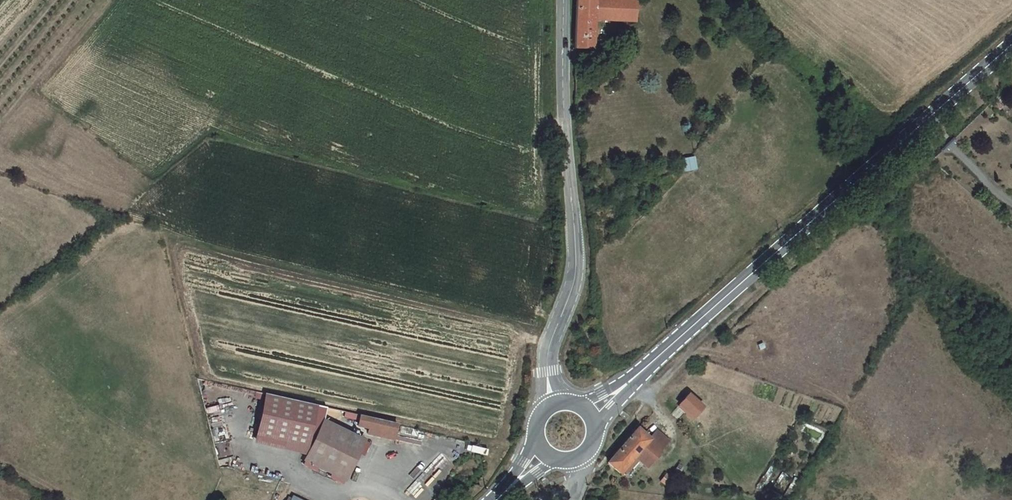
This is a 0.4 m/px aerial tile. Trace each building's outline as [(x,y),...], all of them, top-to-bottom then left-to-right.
[(650,4),(589,1),(589,27),(589,52),(609,53),(610,24),(650,25),(650,4)] [(704,406),(691,393),(682,403),(695,416),(704,406)] [(328,410),(267,397),(257,437),(310,449),(328,410)] [(351,479),(370,438),(339,423),(342,416),(328,410),(310,449),(306,457),(351,479)] [(399,437),(403,421),(400,421),(366,413),(364,423),(375,426),(373,431),(379,433),(381,431),(385,434),(388,435),(390,432),(395,436),(399,437)] [(661,450),(670,440),(658,429),(651,437),(639,427),(620,448),(609,462),(621,473),(637,455),(649,466),(662,451),(661,450)] [(450,466),(444,470),(449,479),(455,475),(450,466)]
